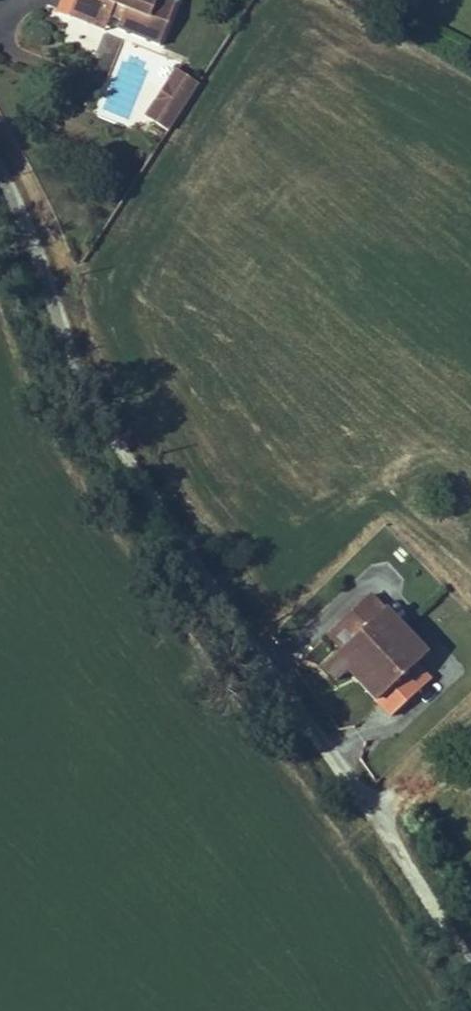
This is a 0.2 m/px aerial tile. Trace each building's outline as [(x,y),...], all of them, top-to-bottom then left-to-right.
[(190,0),(107,0),(127,9),(130,2),(180,24),(190,0)] [(394,1),(415,12),(422,0),(394,0),(394,1)] [(168,101),(188,117),(222,75),(202,59),(168,101)] [(453,666),(398,605),(369,632),(384,648),(370,661),(351,678),(363,691),(376,680),(419,728),(447,702),(432,685),(443,675),(453,666)] [(384,648),(369,632),(355,644),(370,661),(384,648)]
